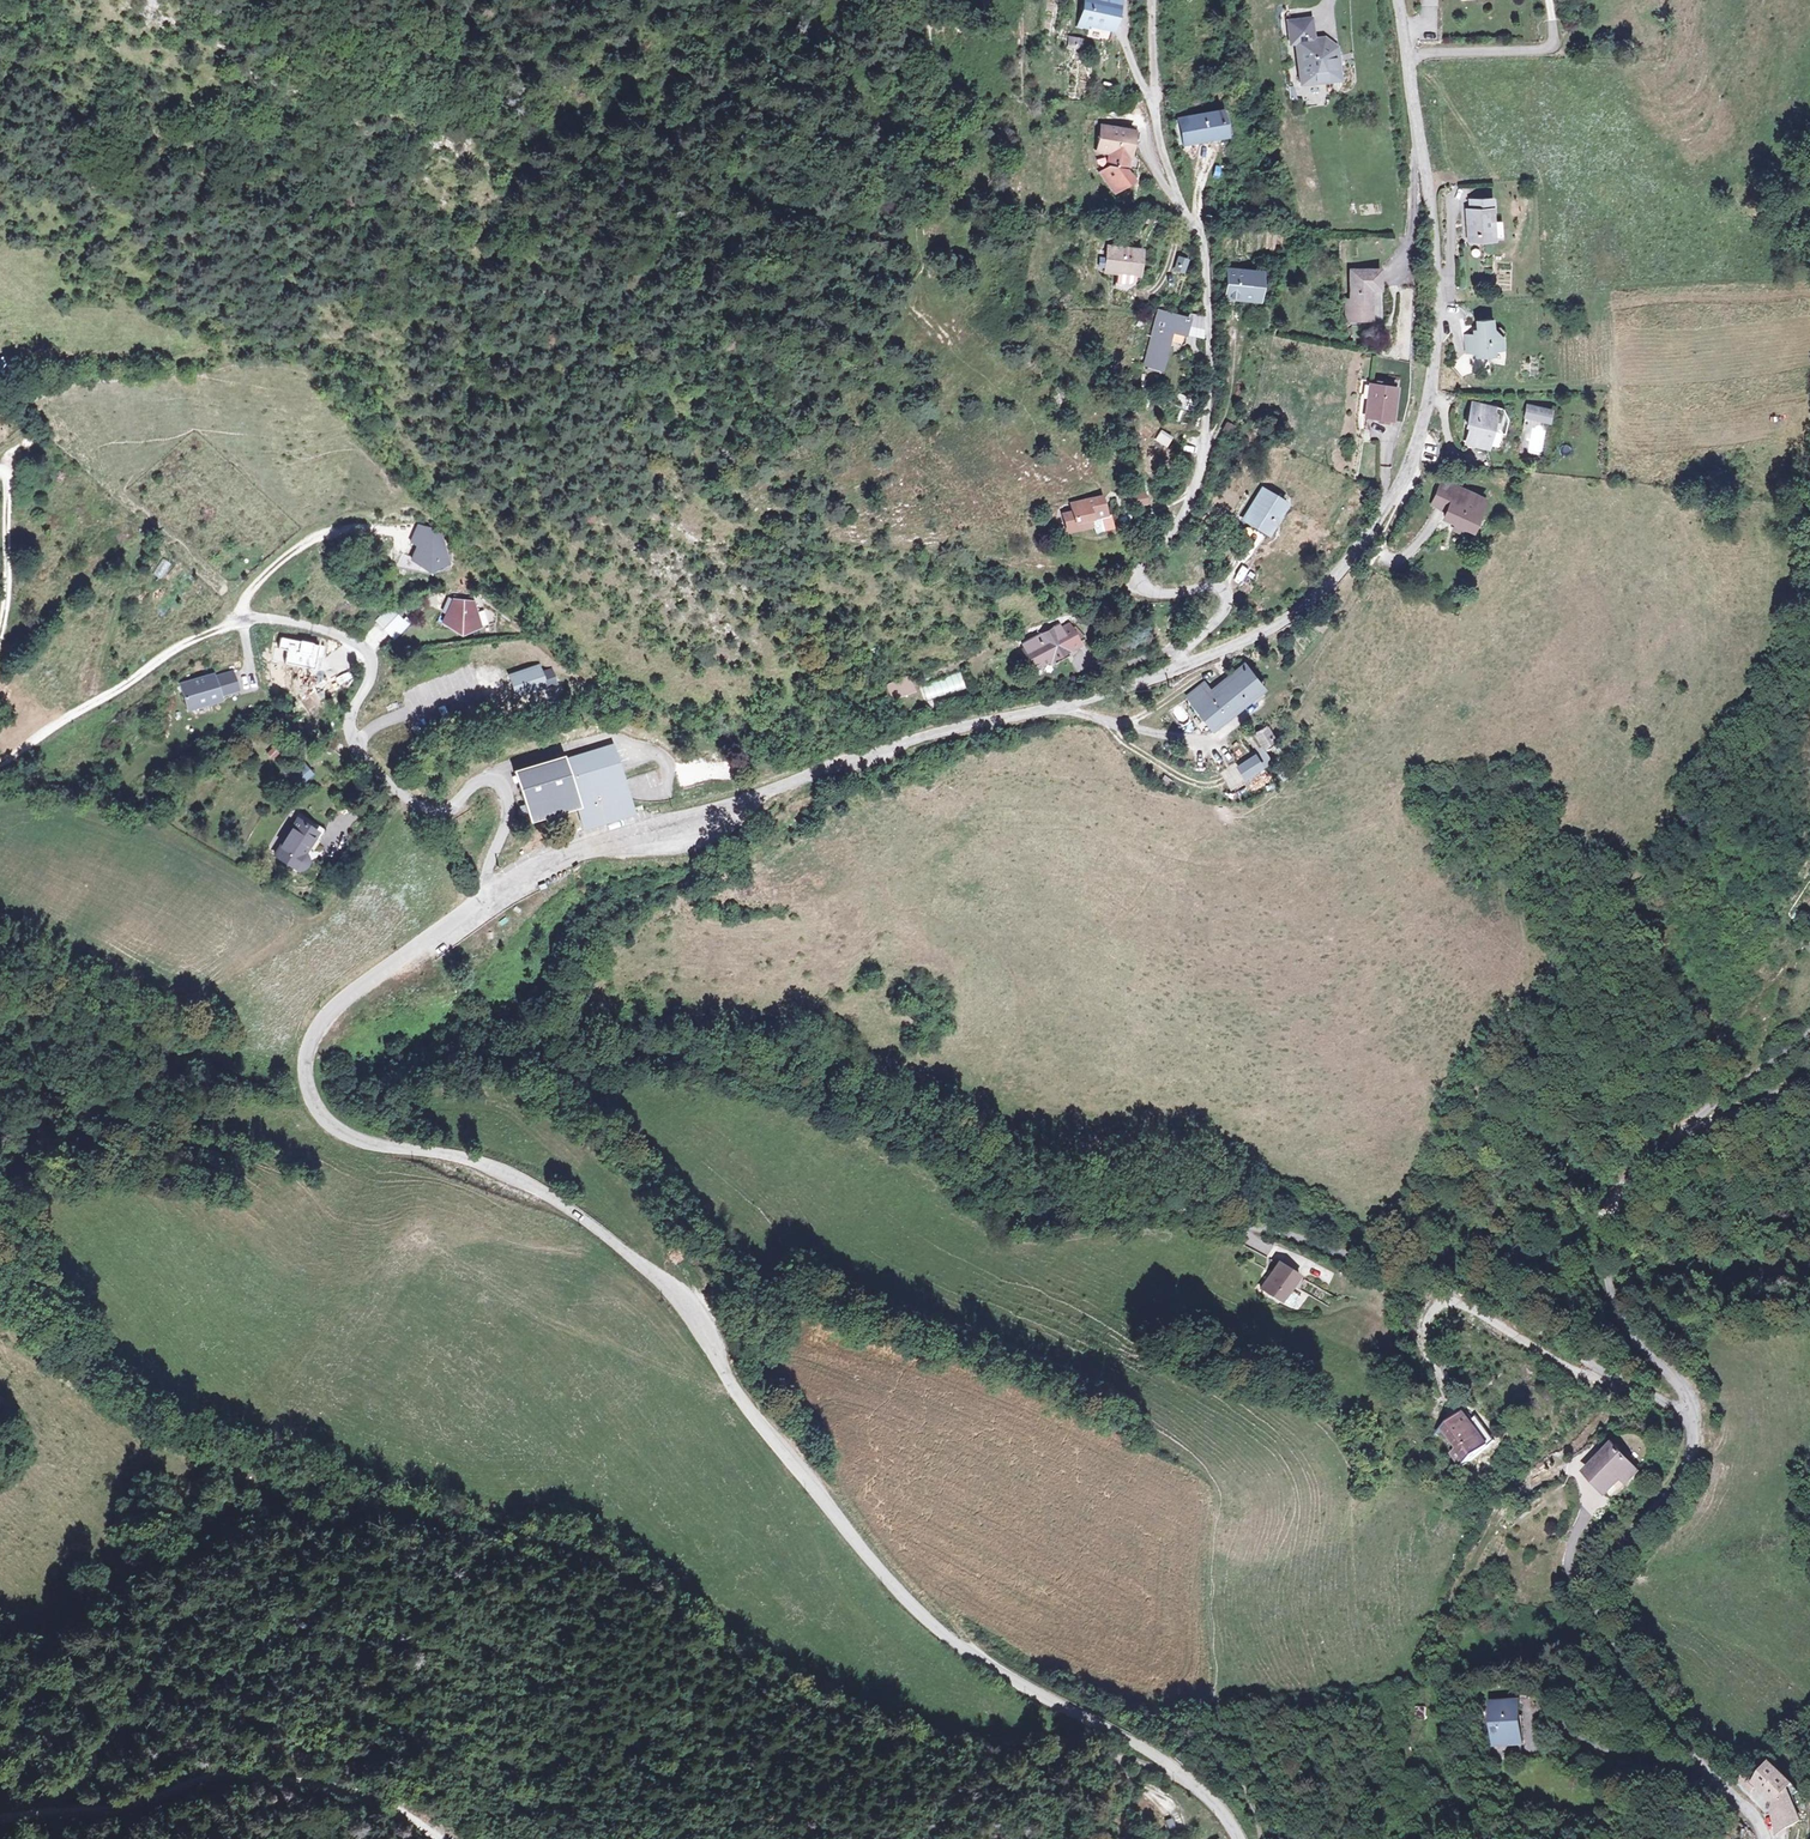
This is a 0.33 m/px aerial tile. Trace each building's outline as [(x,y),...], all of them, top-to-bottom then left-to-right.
[(1093,6),(1085,35),(1093,38),(1094,32),(1117,38),(1124,13),(1093,6)] [(1308,44),(1312,85),(1349,81),(1345,48),(1334,41),(1325,42),(1322,22),(1300,24),(1301,44),(1308,44)] [(1067,50),(1083,50),(1084,38),(1067,37),(1067,50)] [(1233,119),(1194,123),(1197,146),(1236,141),(1233,119)] [(1115,129),(1109,153),(1122,156),(1137,160),(1143,136),(1115,129)] [(1137,160),(1122,156),(1118,170),(1111,175),(1124,195),(1141,184),(1135,174),(1137,160)] [(1501,196),(1480,198),(1480,207),(1477,207),(1479,238),(1504,236),(1503,218),(1501,196)] [(1512,217),(1503,218),(1504,236),(1513,236),(1512,217)] [(1111,280),(1110,282),(1123,283),(1141,286),(1142,286),(1145,261),(1114,258),(1113,262),(1111,280)] [(1111,280),(1113,262),(1108,261),(1105,279),(1111,280)] [(1182,262),(1178,272),(1185,275),(1189,265),(1182,262)] [(1352,306),(1352,320),(1376,320),(1377,290),(1386,291),(1386,273),(1359,272),(1357,305),(1352,306)] [(1259,280),(1228,279),(1228,306),(1255,306),(1255,296),(1259,296),(1259,280)] [(1141,286),(1123,283),(1121,298),(1132,299),(1139,295),(1141,286)] [(1482,315),(1482,325),(1480,325),(1480,329),(1471,329),(1471,344),(1481,344),(1481,350),(1499,350),(1499,343),(1508,343),(1508,334),(1502,325),(1497,325),(1498,315),(1482,315)] [(1196,333),(1168,325),(1152,374),(1166,378),(1177,348),(1190,352),(1196,333)] [(1209,338),(1196,333),(1190,352),(1210,357),(1209,338)] [(1377,380),(1372,413),(1394,417),(1401,385),(1377,380)] [(1498,405),(1475,399),(1470,422),(1472,423),(1468,440),(1490,445),(1494,427),(1492,426),(1498,405)] [(1521,454),(1543,456),(1545,423),(1554,424),(1555,407),(1524,405),(1521,454)] [(1155,442),(1169,448),(1174,437),(1161,431),(1155,442)] [(1471,500),(1475,491),(1442,476),(1432,499),(1446,506),(1443,513),(1455,518),(1466,522),(1470,513),(1474,515),(1480,503),(1471,500)] [(1484,495),(1475,491),(1471,500),(1480,503),(1484,495)] [(1133,493),(1133,506),(1150,506),(1150,493),(1133,493)] [(1269,494),(1253,523),(1278,535),(1294,505),(1269,494)] [(1100,532),(1102,539),(1121,534),(1118,520),(1115,521),(1109,504),(1080,511),(1083,523),(1073,526),(1076,538),(1100,532)] [(1466,522),(1455,518),(1452,525),(1466,531),(1474,515),(1470,513),(1466,522)] [(435,567),(455,559),(448,538),(450,535),(440,529),(427,527),(419,544),(425,547),(419,560),(435,567)] [(161,558),(152,574),(161,579),(170,563),(161,558)] [(1249,588),(1259,573),(1252,568),(1242,583),(1249,588)] [(461,601),(457,599),(451,612),(455,614),(461,601)] [(480,602),(461,601),(452,622),(456,623),(455,626),(468,630),(496,622),(492,609),(483,611),(480,602)] [(400,612),(398,609),(386,622),(397,635),(410,622),(409,620),(400,612)] [(402,609),(400,612),(409,620),(411,618),(402,609)] [(412,620),(410,622),(397,635),(400,638),(415,622),(412,620)] [(1033,642),(1041,661),(1055,655),(1063,658),(1066,657),(1064,651),(1073,647),(1074,647),(1089,640),(1088,637),(1095,635),(1086,623),(1082,624),(1080,620),(1072,623),(1070,620),(1064,623),(1050,629),(1031,637),(1033,642)] [(538,665),(509,675),(517,694),(545,683),(538,665)] [(922,683),(928,702),(969,689),(962,670),(922,683)] [(1248,674),(1230,686),(1211,698),(1203,686),(1186,698),(1210,733),(1245,709),(1263,697),(1248,674)] [(893,702),(918,693),(911,675),(887,684),(893,702)] [(219,676),(186,686),(192,706),(212,701),(213,705),(225,702),(225,698),(243,693),(238,676),(220,681),(219,676)] [(1262,735),(1251,740),(1251,741),(1260,758),(1271,753),(1262,735)] [(565,751),(519,765),(533,812),(579,798),(586,822),(607,815),(633,808),(629,792),(614,797),(610,783),(616,781),(613,770),(616,769),(613,757),(618,756),(613,739),(566,753),(565,751)] [(1251,741),(1242,745),(1248,758),(1257,753),(1251,741)] [(625,779),(618,756),(613,757),(616,769),(613,770),(616,781),(625,779)] [(1245,759),(1212,777),(1221,794),(1254,776),(1245,759)] [(629,792),(625,779),(616,781),(610,783),(614,797),(629,792)] [(302,814),(279,850),(298,862),(292,872),(308,870),(311,869),(314,867),(316,864),(318,861),(319,857),(319,854),(318,849),(317,841),(320,838),(316,834),(320,826),(325,828),(329,823),(302,806),(299,811),(302,814)] [(1587,1238),(1585,1260),(1595,1261),(1597,1239),(1587,1238)] [(1315,1267),(1312,1276),(1332,1282),(1335,1273),(1315,1267)] [(1291,1269),(1275,1296),(1297,1309),(1314,1283),(1291,1269)] [(1474,1427),(1453,1443),(1469,1464),(1462,1468),(1471,1481),(1498,1461),(1474,1427)] [(1626,1453),(1598,1481),(1619,1502),(1646,1474),(1626,1453)] [(1534,1513),(1523,1520),(1529,1528),(1539,1522),(1534,1513)] [(1498,1701),(1498,1759),(1505,1759),(1505,1753),(1521,1754),(1522,1702),(1498,1701)] [(1752,1783),(1766,1792),(1772,1784),(1793,1800),(1787,1811),(1798,1831),(1809,1825),(1809,1802),(1809,1801),(1809,1800),(1809,1787),(1784,1766),(1774,1780),(1761,1772),(1752,1783)]
